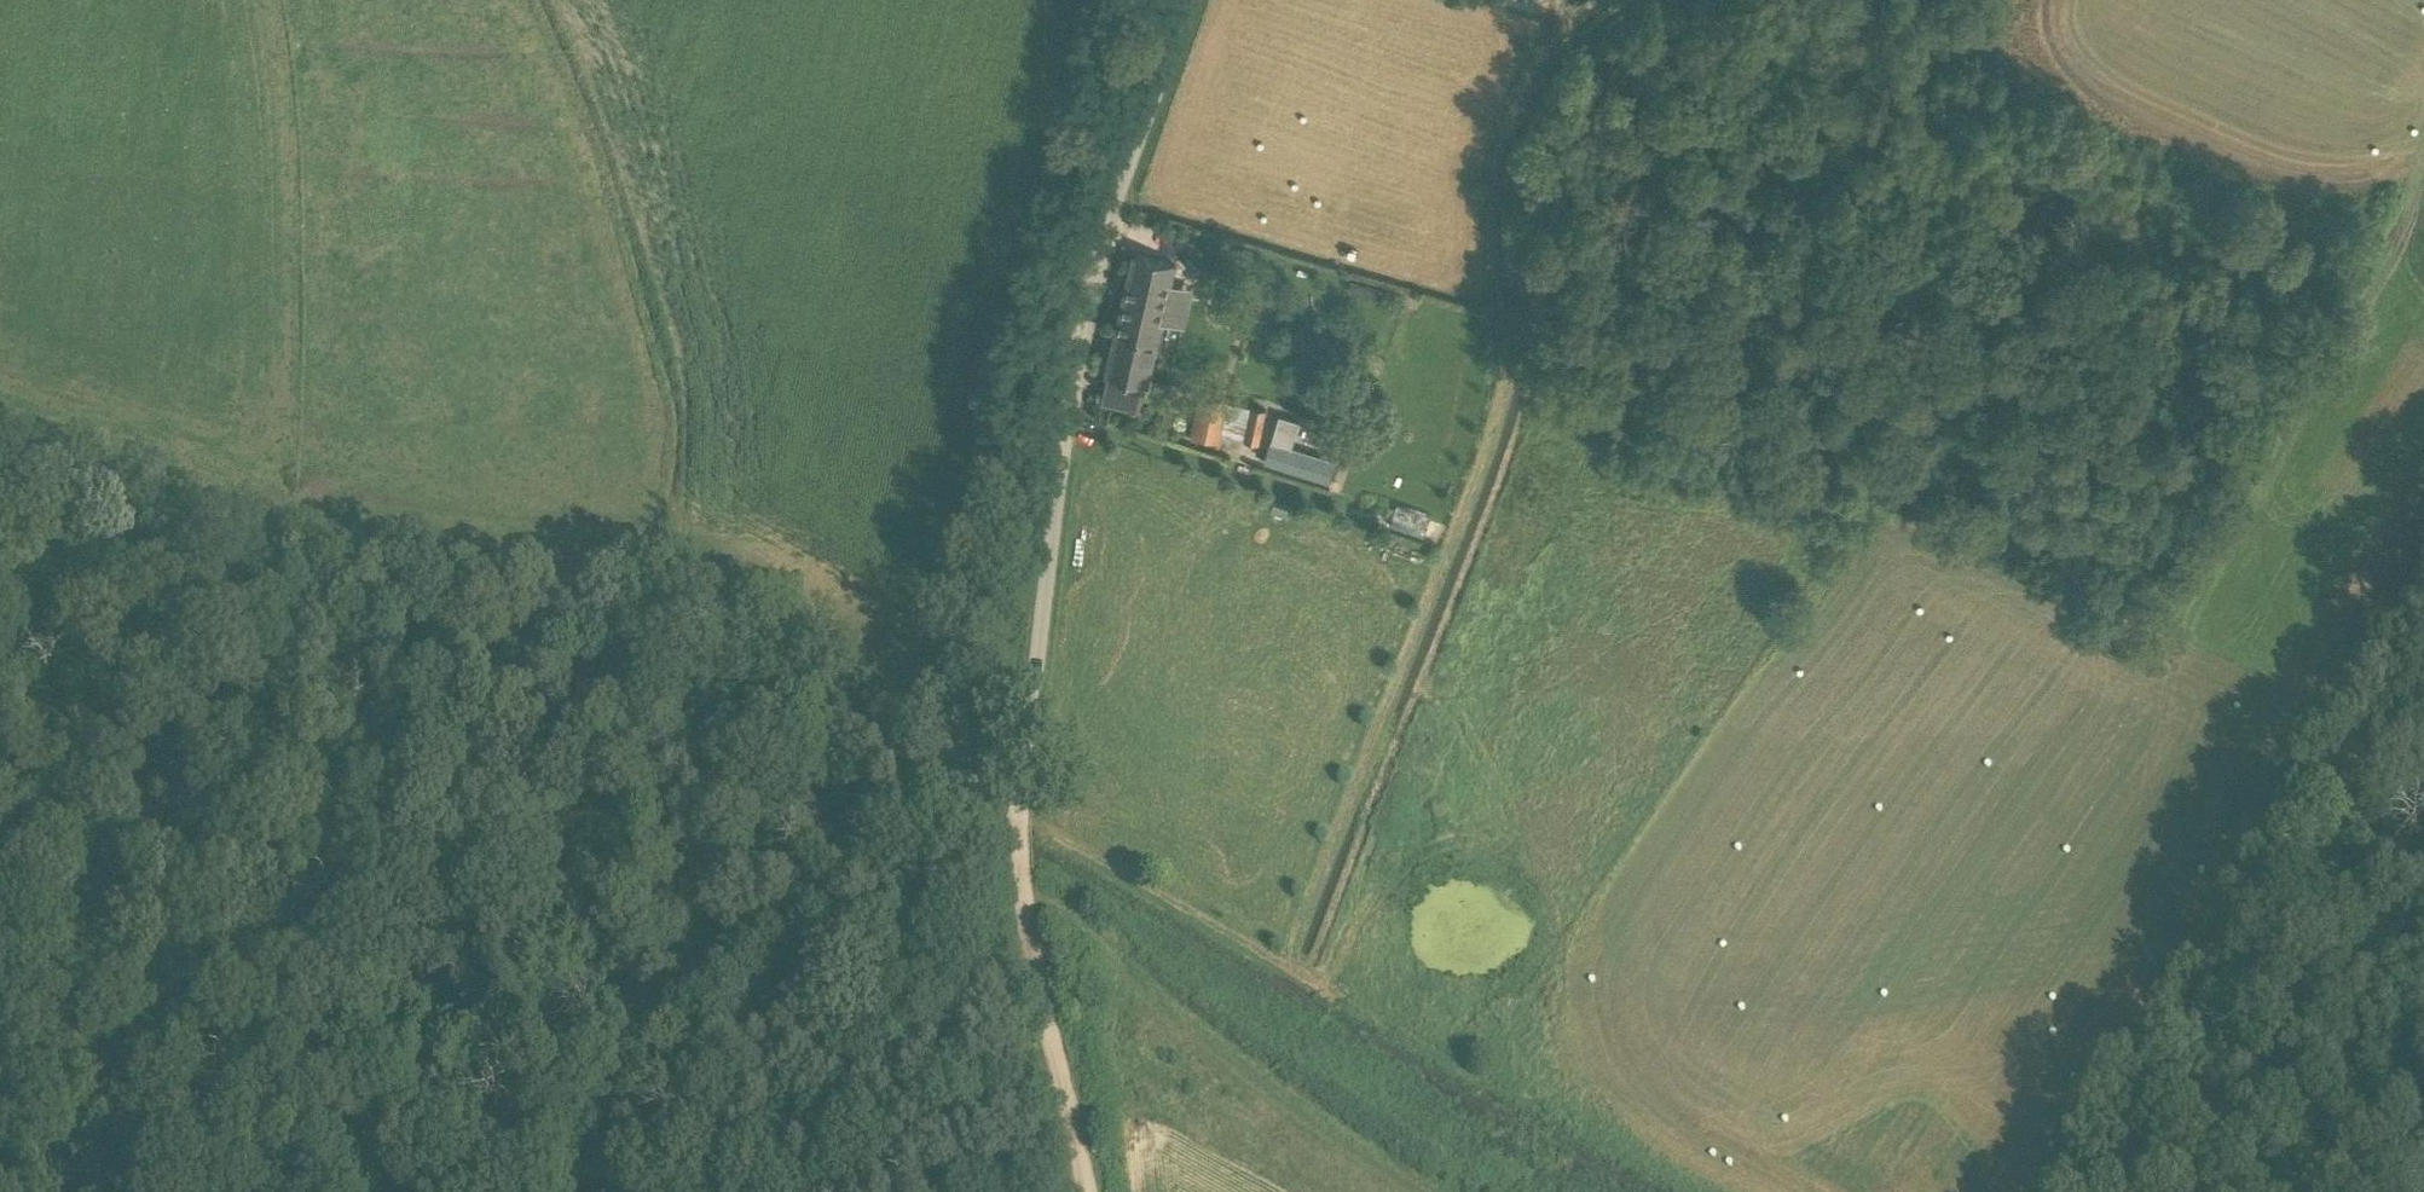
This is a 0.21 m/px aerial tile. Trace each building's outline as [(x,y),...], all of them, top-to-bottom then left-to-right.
[(1175,261),(1138,252),(1102,404),(1140,413),(1175,261)] [(1382,289),(1352,280),(1349,291),(1379,300),(1382,289)] [(1194,434),(1221,439),(1229,400),(1203,394),(1194,434)] [(1252,405),(1245,437),(1260,440),(1260,438),(1266,407),(1265,407),(1252,405)] [(1280,413),(1272,439),(1292,446),(1300,419),(1280,413)] [(1266,459),(1311,473),(1317,453),(1292,446),(1272,439),(1266,459)]
